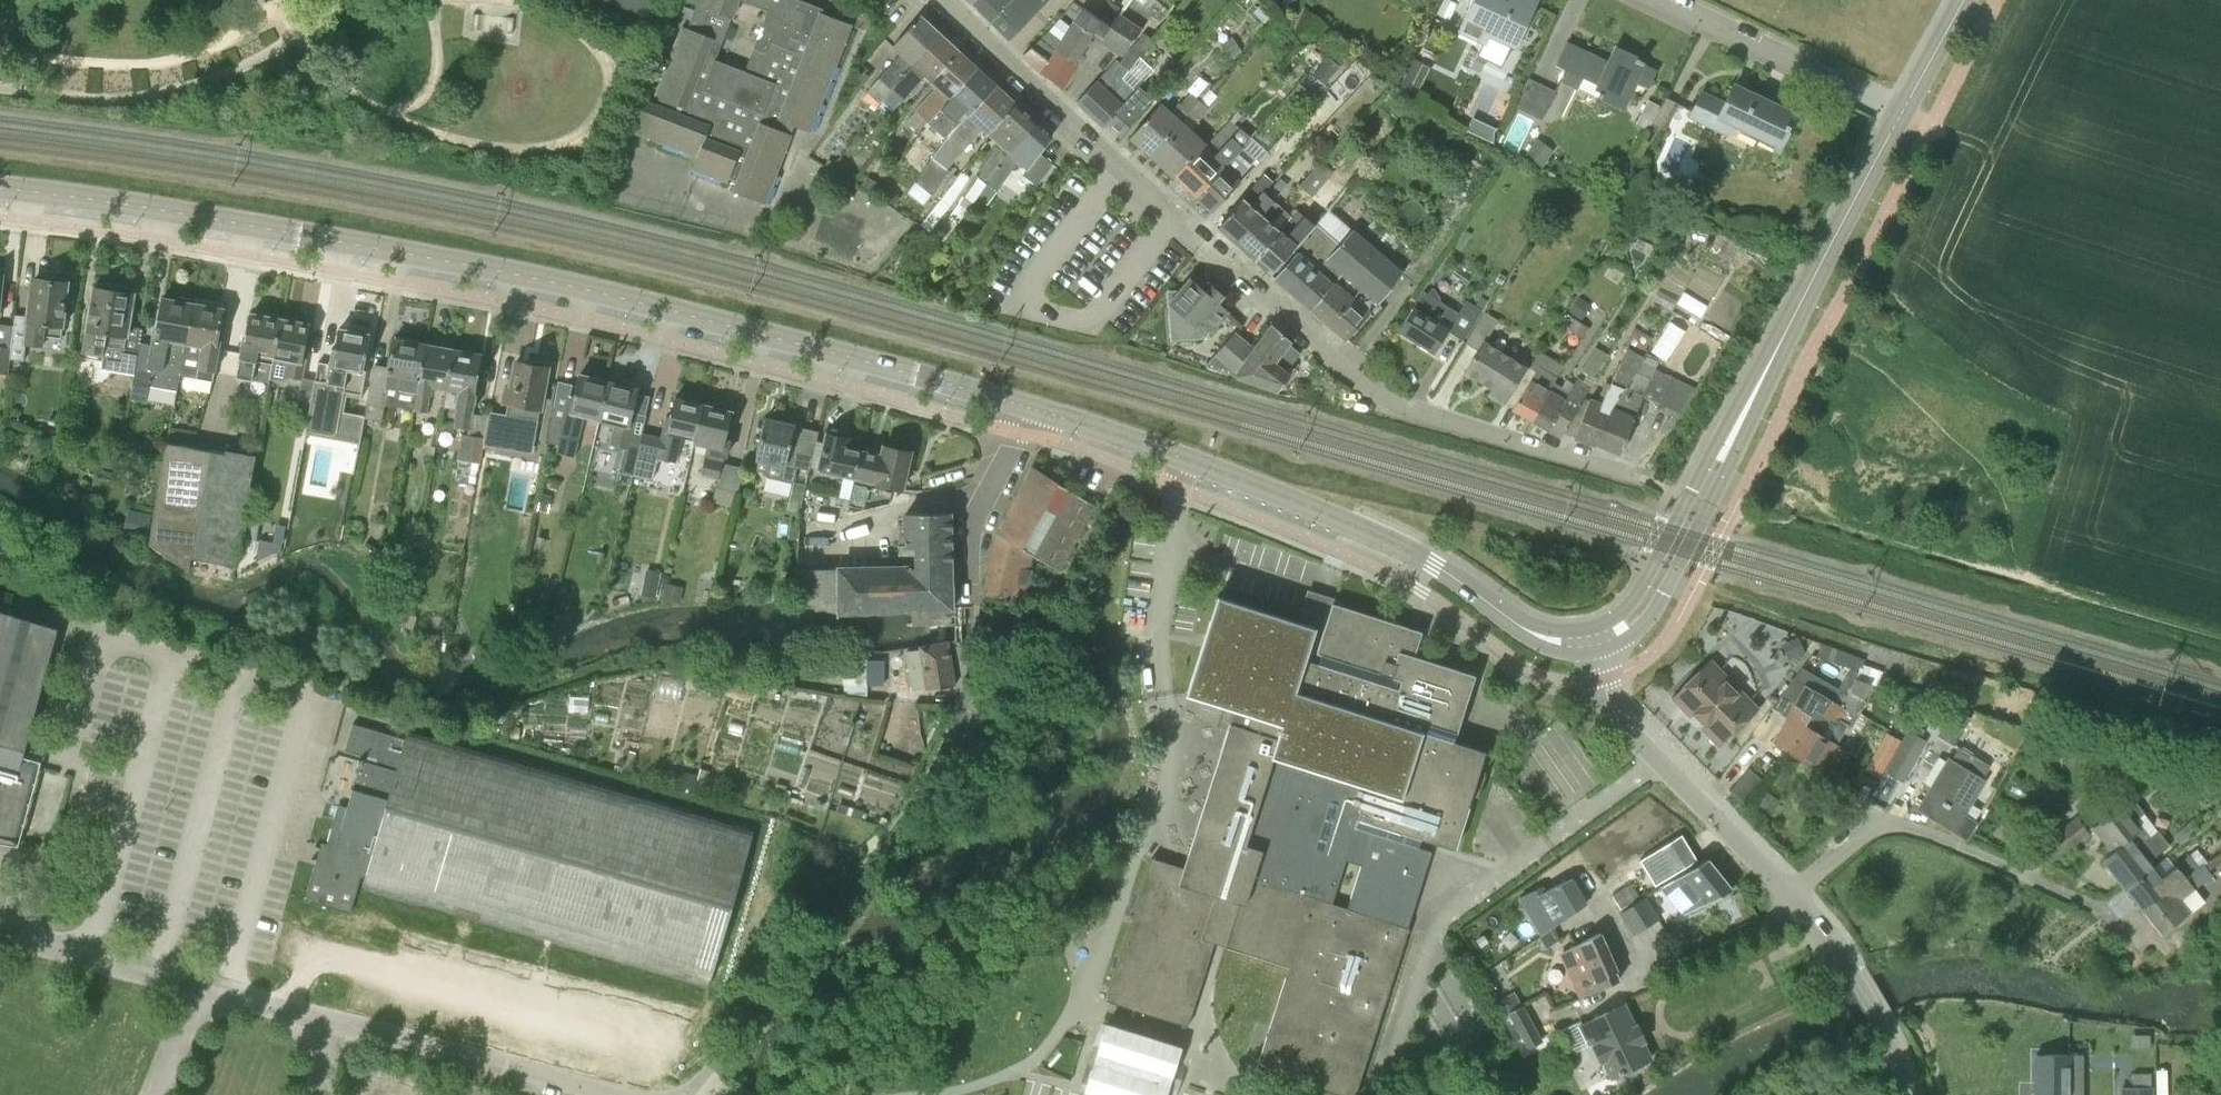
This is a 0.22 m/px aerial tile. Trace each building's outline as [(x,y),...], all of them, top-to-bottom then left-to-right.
[(650,0),(609,0),(645,14),(650,0)] [(822,12),(821,12),(823,8),(801,0),(690,0),(690,2),(696,5),(687,28),(682,26),(655,95),(660,97),(657,104),(642,98),(629,131),(697,157),(692,169),(734,185),(732,191),(766,204),(792,134),(791,134),(794,126),(811,132),(852,25),(822,13),(822,12)] [(989,22),(1009,0),(974,0),(971,4),(989,22)] [(1009,39),(1047,0),(1009,0),(989,22),(1008,41),(1009,39)] [(1168,9),(1157,0),(1130,0),(1111,27),(1083,8),(1073,22),(1097,36),(1095,38),(1122,56),(1151,16),(1159,21),(1168,9)] [(1538,0),(1473,0),(1458,33),(1486,46),(1489,37),(1514,49),(1538,0)] [(1079,65),(1078,64),(1055,51),(1073,22),(1083,8),(1073,1),(1023,55),(1040,73),(1062,88),(1079,65)] [(880,104),(891,88),(940,33),(920,15),(892,47),(900,55),(867,91),(880,104)] [(1078,64),(1095,38),(1097,36),(1073,22),(1055,51),(1078,64)] [(1143,32),(1120,63),(1129,70),(1139,57),(1153,39),(1143,32)] [(935,87),(961,53),(940,33),(891,88),(904,99),(925,77),(935,87)] [(1224,60),(1238,53),(1230,38),(1216,46),(1224,60)] [(1613,64),(1568,45),(1558,66),(1563,69),(1558,80),(1577,90),(1579,87),(1601,97),(1600,99),(1624,110),(1633,91),(1642,95),(1645,88),(1646,88),(1655,70),(1643,64),(1645,60),(1620,48),(1613,64)] [(926,134),(938,117),(980,70),(961,53),(935,87),(914,110),(915,111),(907,121),(918,131),(920,129),(926,134)] [(1120,80),(1129,70),(1120,63),(1116,60),(1076,102),(1103,127),(1119,110),(1133,122),(1155,96),(1142,84),(1134,92),(1120,80)] [(1322,87),(1337,70),(1327,61),(1312,79),(1322,87)] [(947,146),(996,85),(980,70),(938,117),(926,134),(932,140),(939,133),(946,139),(932,157),(921,173),(913,165),(885,203),(894,210),(915,181),(918,183),(947,146)] [(1412,93),(1418,79),(1404,72),(1398,87),(1412,93)] [(1519,103),(1544,115),(1557,88),(1532,76),(1519,103)] [(991,138),(1018,105),(1016,103),(996,85),(947,146),(918,183),(932,194),(950,170),(946,168),(981,129),(991,138)] [(1795,114),(1734,85),(1725,104),(1702,93),(1690,118),(1727,136),(1733,126),(1774,145),(1771,150),(1777,152),(1795,114)] [(1190,112),(1200,100),(1190,93),(1172,113),(1160,103),(1132,136),(1151,155),(1181,121),(1190,112)] [(1665,131),(1679,103),(1665,96),(1658,110),(1651,123),(1665,131)] [(1200,100),(1190,112),(1199,120),(1209,109),(1200,100)] [(1646,134),(1651,123),(1658,110),(1646,103),(1634,128),(1646,134)] [(970,195),(1034,120),(1018,105),(991,138),(1000,145),(978,176),(977,174),(965,191),(970,195)] [(1255,128),(1244,118),(1237,126),(1233,122),(1221,136),(1216,132),(1206,143),(1203,147),(1175,177),(1195,196),(1220,169),(1225,158),(1255,128)] [(1052,164),(1039,152),(1052,136),(1034,120),(970,195),(976,200),(987,205),(1018,162),(1027,170),(1023,175),(1036,185),(1052,164)] [(1486,138),(1490,128),(1472,120),(1467,128),(1486,138)] [(1206,143),(1191,130),(1181,121),(1151,155),(1175,177),(1203,147),(1206,143)] [(1212,213),(1236,187),(1233,184),(1254,162),(1239,148),(1253,133),(1256,129),(1255,128),(1225,158),(1220,169),(1195,196),(1212,213)] [(1541,170),(1553,153),(1537,142),(1525,158),(1541,170)] [(1315,156),(1310,163),(1311,164),(1312,172),(1321,161),(1315,156)] [(930,231),(971,180),(962,173),(922,224),(930,231)] [(1276,198),(1287,185),(1280,179),(1269,192),(1276,198)] [(1236,244),(1271,202),(1261,194),(1263,191),(1262,190),(1251,204),(1244,198),(1217,228),(1236,244)] [(1255,261),(1292,216),(1263,191),(1261,194),(1271,202),(1236,244),(1255,261)] [(1270,274),(1315,225),(1304,216),(1297,210),(1292,216),(1255,261),(1270,274)] [(1466,231),(1455,248),(1460,252),(1472,234),(1466,231)] [(1737,263),(1745,248),(1719,233),(1710,249),(1737,263)] [(1374,308),(1379,302),(1400,275),(1350,234),(1324,267),(1374,308)] [(1311,311),(1330,288),(1293,257),(1274,278),(1311,311)] [(15,316),(10,360),(24,360),(25,345),(43,347),(45,335),(46,326),(62,328),(68,278),(48,276),(48,281),(34,280),(33,293),(30,293),(28,317),(15,316)] [(1198,285),(1190,278),(1177,294),(1171,294),(1171,303),(1174,329),(1190,328),(1190,336),(1191,340),(1204,339),(1210,332),(1228,312),(1217,302),(1223,295),(1218,291),(1211,285),(1206,285),(1202,289),(1198,285)] [(92,306),(83,352),(103,356),(101,366),(136,372),(139,350),(125,348),(126,338),(125,338),(132,295),(129,294),(130,292),(97,287),(94,306),(92,306)] [(1327,325),(1347,302),(1331,287),(1330,288),(1311,311),(1327,325)] [(1462,315),(1424,290),(1399,330),(1434,353),(1448,331),(1463,341),(1482,310),(1470,302),(1462,315)] [(192,304),(193,300),(177,297),(176,301),(163,299),(157,330),(154,330),(150,344),(141,343),(139,350),(136,372),(131,399),(146,402),(149,386),(177,391),(180,372),(181,372),(184,355),(193,304),(192,304)] [(223,309),(224,304),(197,299),(196,305),(193,304),(184,355),(200,357),(198,368),(199,368),(197,378),(213,381),(214,372),(224,309),(223,309)] [(1345,341),(1348,337),(1365,318),(1347,302),(1327,325),(1345,341)] [(1498,315),(1487,308),(1485,312),(1485,311),(1465,343),(1478,351),(1465,371),(1492,388),(1488,394),(1503,403),(1526,366),(1486,341),(1499,320),(1496,318),(1498,315)] [(271,368),(281,316),(262,312),(262,316),(251,314),(246,339),(242,338),(236,377),(253,381),(254,366),(271,368)] [(286,376),(302,379),(303,380),(303,379),(307,358),(303,357),(308,324),(298,322),(298,319),(281,316),(271,368),(269,378),(285,381),(286,376)] [(1584,339),(1590,328),(1575,318),(1568,329),(1584,339)] [(1656,352),(1670,359),(1686,327),(1672,320),(1656,352)] [(1257,345),(1254,350),(1235,376),(1276,390),(1288,376),(1284,373),(1300,354),(1288,344),(1290,341),(1272,325),(1257,345)] [(308,420),(306,430),(331,435),(332,435),(333,435),(334,434),(335,434),(335,433),(336,433),(336,432),(337,432),(337,431),(337,430),(340,413),(344,391),(361,394),(365,373),(363,373),(370,331),(352,328),(351,332),(339,330),(335,350),(330,349),(324,383),(315,381),(308,420)] [(1206,366),(1235,376),(1254,350),(1243,341),(1234,333),(1233,334),(1220,349),(1209,361),(1206,366)] [(381,420),(387,387),(417,392),(424,345),(415,344),(415,342),(393,338),(392,340),(390,339),(386,366),(373,364),(364,418),(381,420)] [(448,349),(447,346),(438,344),(435,347),(424,345),(417,392),(414,409),(422,410),(427,412),(432,387),(446,390),(453,350),(448,349)] [(9,346),(0,345),(0,371),(6,372),(9,346)] [(1595,347),(1581,370),(1594,378),(1607,355),(1595,347)] [(446,390),(443,407),(457,410),(454,426),(470,429),(483,355),(453,350),(446,390)] [(1595,445),(1644,363),(1626,353),(1620,364),(1602,402),(1590,397),(1579,424),(1571,422),(1564,433),(1595,445)] [(484,437),(483,446),(496,448),(499,428),(532,434),(534,435),(546,366),(542,365),(543,363),(530,360),(529,363),(515,361),(510,387),(504,386),(501,404),(508,405),(506,415),(488,412),(484,437)] [(1670,376),(1644,363),(1595,445),(1620,455),(1643,397),(1657,403),(1681,413),(1697,388),(1670,376)] [(1512,410),(1533,421),(1554,384),(1557,386),(1557,384),(1554,382),(1557,377),(1557,376),(1553,374),(1539,366),(1512,410)] [(554,407),(548,443),(559,446),(563,434),(580,438),(585,417),(599,421),(608,381),(605,381),(606,378),(594,375),(593,378),(579,374),(574,397),(568,395),(565,409),(554,407)] [(1570,421),(1590,386),(1577,377),(1570,391),(1563,388),(1562,389),(1568,393),(1562,408),(1549,430),(1561,437),(1563,433),(1564,433),(1571,422),(1570,421)] [(294,416),(307,420),(315,381),(303,379),(303,380),(302,379),(294,416)] [(608,381),(599,421),(613,424),(609,445),(615,446),(627,449),(622,469),(633,472),(639,447),(644,428),(647,416),(632,412),(637,389),(623,385),(624,383),(612,380),(612,382),(608,381)] [(1557,386),(1554,384),(1533,421),(1548,429),(1549,430),(1562,408),(1568,393),(1562,389),(1563,388),(1557,384),(1557,386)] [(639,447),(633,472),(653,477),(657,458),(664,460),(676,462),(683,437),(694,440),(695,440),(704,405),(700,404),(699,401),(692,399),(689,401),(674,398),(668,423),(664,422),(662,432),(644,428),(639,447)] [(718,408),(717,405),(709,403),(707,406),(704,405),(695,440),(694,444),(706,447),(700,475),(718,479),(716,487),(738,492),(744,468),(723,463),(724,457),(727,458),(731,439),(725,438),(732,411),(718,408)] [(765,418),(755,461),(758,461),(756,470),(766,472),(766,476),(793,482),(797,466),(810,470),(819,431),(795,426),(795,425),(793,425),(794,422),(780,419),(779,421),(765,418)] [(842,437),(842,434),(831,431),(830,435),(827,434),(819,471),(856,480),(862,451),(843,447),(845,437),(842,437)] [(462,433),(457,460),(480,464),(483,446),(484,437),(462,433)] [(189,569),(191,557),(208,451),(168,444),(150,543),(169,556),(169,557),(189,569)] [(862,451),(856,480),(902,490),(911,452),(884,446),(882,456),(862,451)] [(236,566),(255,458),(208,451),(191,557),(236,566)] [(1058,571),(1095,505),(1034,466),(997,533),(983,596),(1024,604),(1035,556),(1058,571)] [(952,611),(951,564),(951,515),(905,516),(906,548),(914,548),(914,564),(860,565),(860,552),(835,552),(835,568),(797,569),(795,603),(795,605),(804,605),(804,607),(809,607),(809,608),(814,608),(815,611),(827,611),(831,612),(837,612),(837,615),(913,613),(952,611)] [(658,594),(663,569),(648,565),(643,591),(658,594)] [(1298,621),(1217,596),(1187,695),(1239,712),(1197,848),(1192,861),(1190,868),(1151,855),(1105,998),(1186,1024),(1212,942),(1218,943),(1226,946),(1289,967),(1257,1068),(1341,1094),(1355,1094),(1409,927),(1408,927),(1431,851),(1418,847),(1420,842),(1421,838),(1454,849),(1486,751),(1454,741),(1390,721),(1400,690),(1314,662),(1324,630),(1335,598),(1320,593),(1308,589),(1300,615),(1298,621)] [(15,841),(15,839),(22,814),(26,801),(35,768),(35,766),(36,765),(22,761),(27,745),(31,729),(53,649),(58,629),(31,621),(31,619),(9,614),(13,596),(14,594),(0,591),(0,837),(15,841)] [(1413,660),(1420,637),(1422,632),(1417,630),(1408,627),(1341,606),(1343,601),(1335,598),(1324,630),(1314,662),(1400,690),(1390,721),(1454,741),(1465,708),(1461,706),(1466,692),(1469,693),(1475,675),(1457,670),(1456,674),(1417,661),(1413,660)] [(436,639),(441,611),(429,609),(425,637),(436,639)] [(947,641),(920,647),(926,690),(954,685),(947,641)] [(1861,670),(1865,658),(1822,642),(1817,655),(1861,670)] [(1758,709),(1710,660),(1672,698),(1685,711),(1688,707),(1711,730),(1707,734),(1720,747),(1758,709)] [(1805,725),(1806,725),(1811,715),(1816,708),(1823,713),(1822,715),(1840,726),(1842,722),(1859,732),(1868,718),(1886,730),(1893,717),(1897,719),(1910,694),(1889,683),(1886,689),(1872,681),(1871,684),(1856,679),(1847,694),(1835,686),(1829,698),(1808,686),(1815,676),(1803,670),(1790,686),(1774,708),(1790,716),(1775,743),(1790,753),(1797,743),(1794,741),(1805,725)] [(1970,718),(1955,709),(1939,736),(1954,745),(1970,718)] [(312,866),(302,898),(354,913),(362,886),(707,987),(755,825),(409,725),(405,739),(388,734),(353,724),(345,750),(363,755),(362,759),(361,759),(347,808),(336,805),(324,844),(319,843),(312,866)] [(1847,750),(1806,725),(1805,725),(1794,741),(1797,743),(1790,753),(1790,754),(1829,778),(1847,750)] [(1904,780),(1928,741),(1908,729),(1886,770),(1904,780)] [(1880,743),(1895,751),(1901,740),(1886,732),(1880,743)] [(1989,768),(1957,749),(1951,759),(1950,758),(1920,809),(1954,830),(1957,824),(1969,832),(1976,820),(1979,815),(1969,809),(1986,780),(1982,778),(1989,768)] [(1748,769),(1730,791),(1746,804),(1764,782),(1748,769)] [(2220,806),(2220,784),(2219,781),(2207,793),(2220,808),(2220,806)] [(2131,896),(2160,872),(2155,866),(2166,856),(2136,819),(2145,812),(2133,796),(2093,827),(2112,852),(2103,859),(2131,896)] [(2053,862),(2089,832),(2077,816),(2041,844),(2053,862)] [(2173,836),(2180,844),(2200,827),(2193,819),(2173,836)] [(1659,856),(1676,873),(1693,861),(1676,843),(1659,856)] [(2147,917),(2208,870),(2194,852),(2176,865),(2176,866),(2163,876),(2160,872),(2131,896),(2147,917)] [(1696,908),(1732,890),(1707,859),(1672,880),(1667,885),(1688,912),(1696,908)] [(2160,934),(2190,912),(2205,902),(2195,888),(2213,876),(2208,870),(2147,917),(2160,934)] [(1588,902),(1574,877),(1536,896),(1535,895),(1528,899),(1534,910),(1529,913),(1541,934),(1558,923),(1588,902)] [(1621,910),(1641,897),(1631,883),(1612,895),(1621,910)] [(1633,935),(1660,918),(1646,896),(1621,912),(1633,935)] [(1582,996),(1613,983),(1609,974),(1618,969),(1601,932),(1581,943),(1593,969),(1574,979),(1582,996)] [(1507,1010),(1523,1001),(1517,989),(1501,998),(1507,1010)] [(1645,1066),(1618,1001),(1568,1020),(1569,1024),(1554,1030),(1563,1055),(1578,1049),(1594,1086),(1645,1066)] [(1528,1049),(1544,1040),(1523,1004),(1508,1013),(1528,1049)] [(1100,1094),(1165,1094),(1180,1047),(1103,1023),(1082,1089),(1100,1094)] [(2070,1055),(2035,1053),(2035,1073),(2040,1073),(2040,1094),(2070,1094),(2070,1055)] [(2151,1074),(2132,1074),(2132,1087),(2151,1087),(2151,1074)] [(2151,1087),(2132,1087),(2121,1088),(2122,1094),(2151,1094),(2151,1087)]
